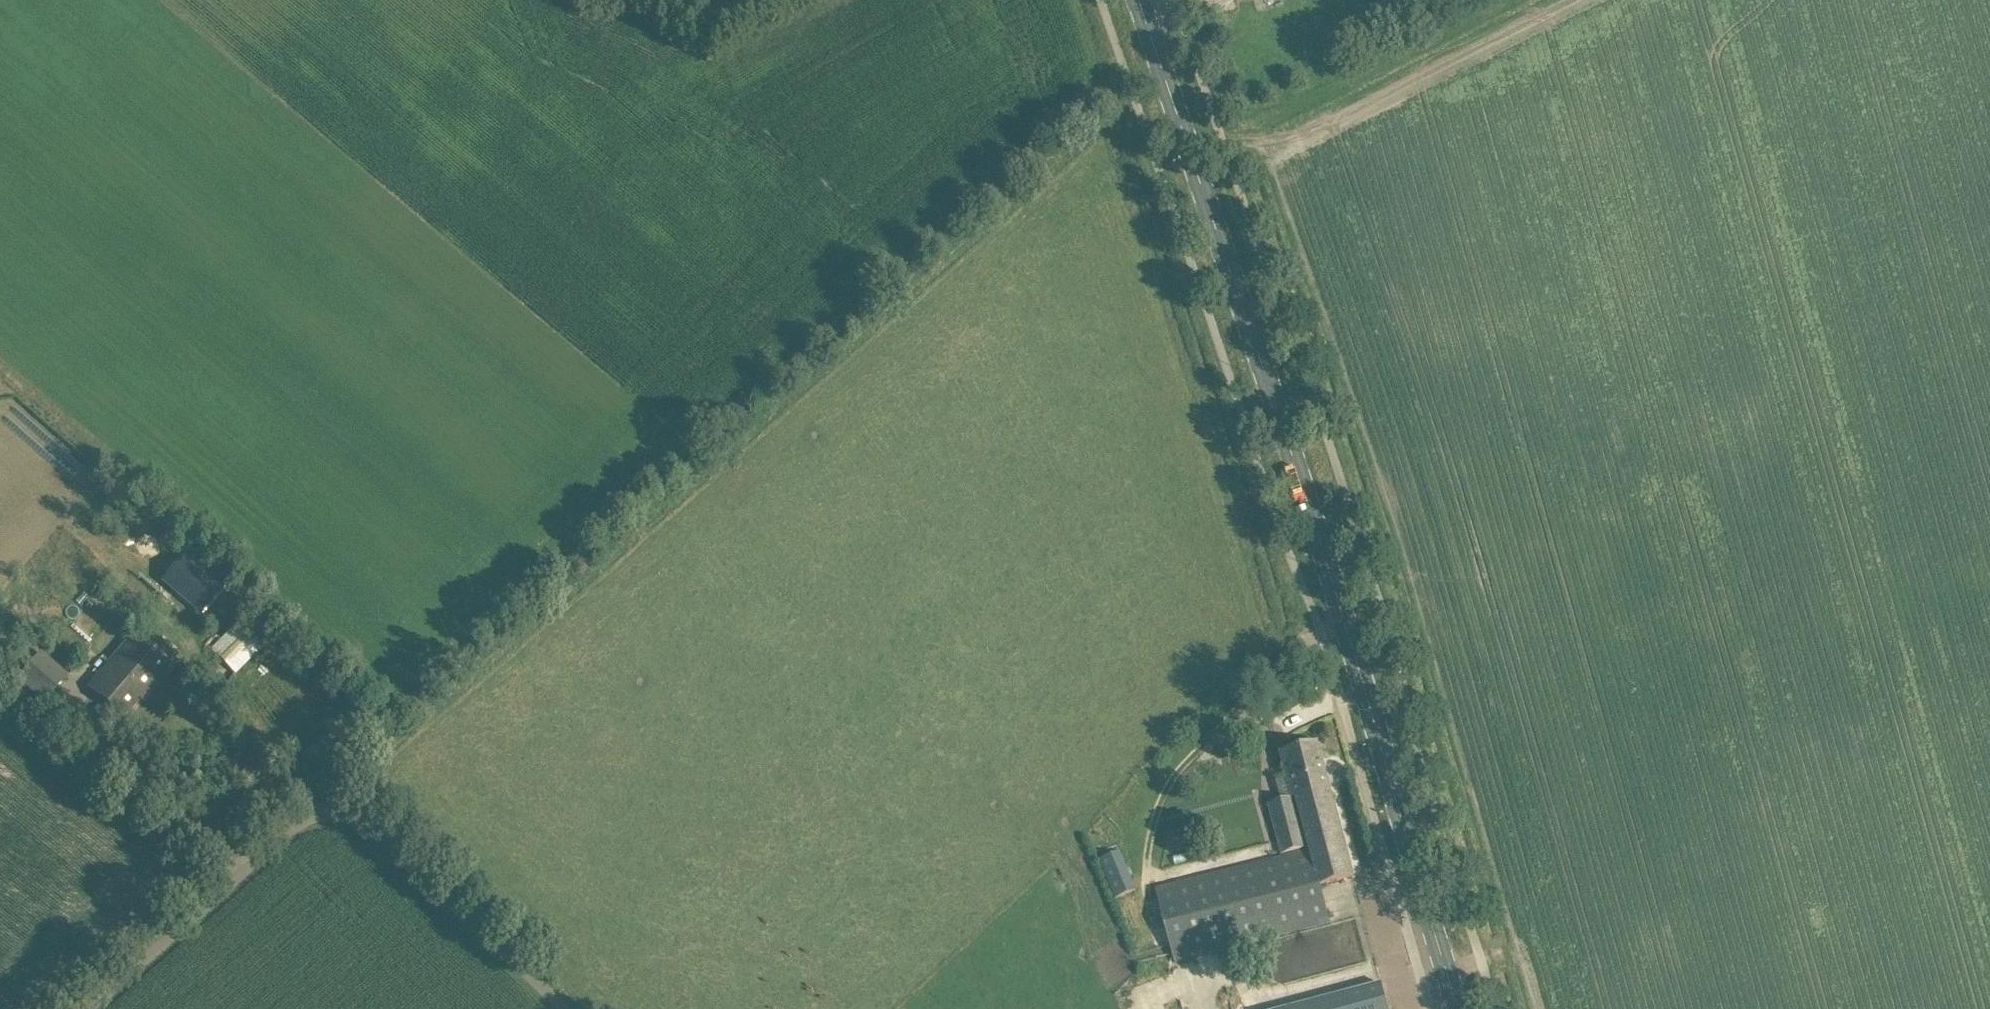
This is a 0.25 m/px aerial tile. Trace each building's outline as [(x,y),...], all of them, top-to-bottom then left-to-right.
[(183,556),(162,581),(201,615),(222,590),(183,556)] [(56,614),(58,615),(74,630),(107,594),(89,578),(88,577),(56,614)] [(171,663),(156,650),(135,632),(107,664),(90,649),(70,672),(124,718),(171,663)] [(26,672),(38,681),(33,687),(47,699),(66,677),(41,655),(26,672)] [(1280,751),(1292,796),(1269,803),(1282,854),(1305,848),(1306,850),(1157,889),(1177,963),(1331,922),(1321,886),(1354,877),(1318,741),(1280,751)] [(1099,860),(1116,898),(1137,888),(1120,850),(1099,860)] [(1351,1008),(1389,1008),(1382,983),(1347,992),(1351,1008)]
